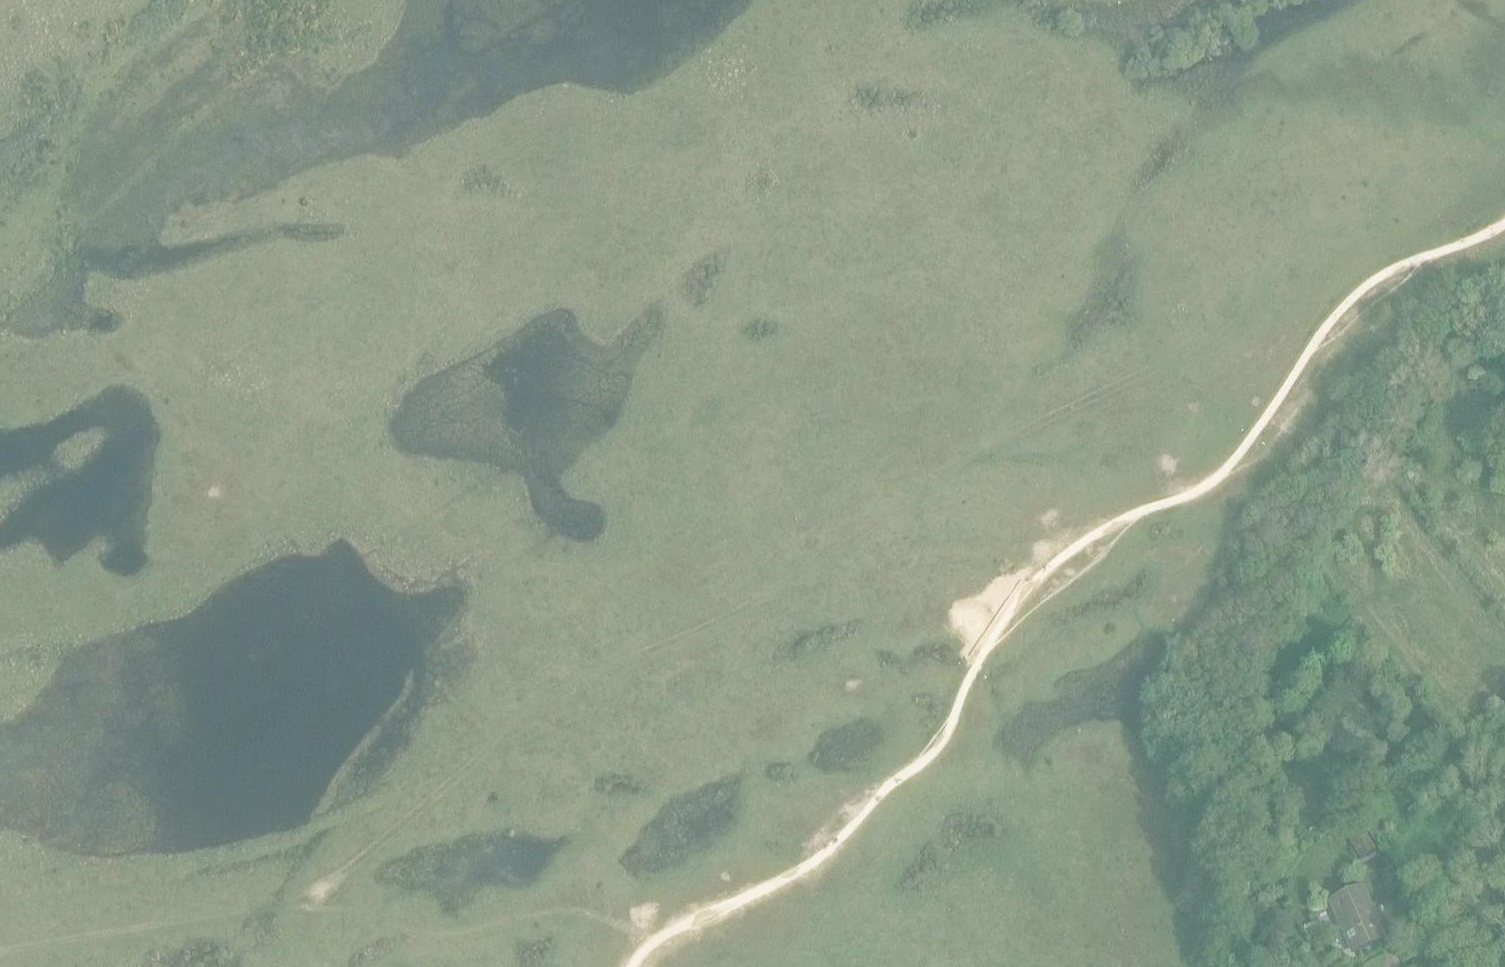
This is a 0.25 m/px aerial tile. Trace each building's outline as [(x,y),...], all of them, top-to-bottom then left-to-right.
[(1340,823),(1361,859),(1376,851),(1354,814),(1340,823)] [(1332,903),(1352,950),(1383,936),(1362,889),(1332,903)]
